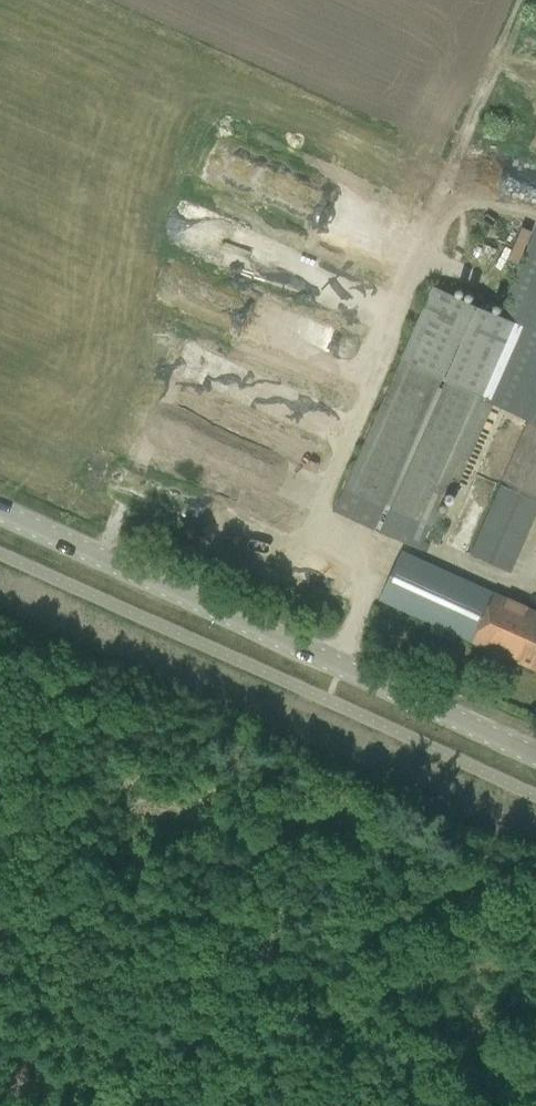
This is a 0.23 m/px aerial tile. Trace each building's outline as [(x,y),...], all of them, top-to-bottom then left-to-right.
[(416,228),(288,180),(276,213),(404,261),(416,228)] [(535,425),(535,229),(498,315),(519,325),(487,398),(494,401),(492,405),(527,421),(535,425)] [(433,291),(335,512),(420,549),(429,529),(437,532),(434,539),(439,541),(444,532),(439,530),(445,516),(436,512),(445,492),(454,496),(457,488),(448,484),(517,328),(433,291)] [(527,421),(477,540),(516,558),(535,513),(535,425),(527,421)] [(516,558),(477,540),(471,553),(511,571),(516,558)] [(380,600),(535,670),(535,613),(401,552),(389,579),(380,600)]
